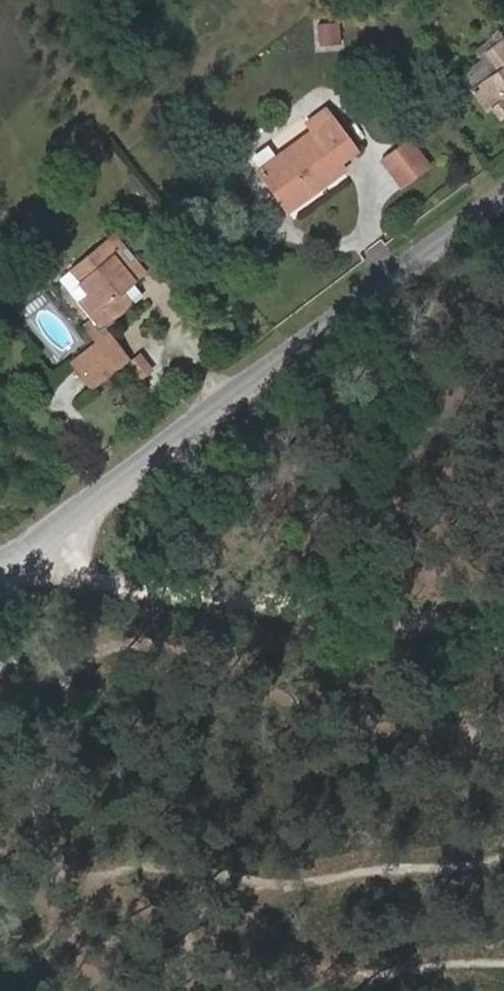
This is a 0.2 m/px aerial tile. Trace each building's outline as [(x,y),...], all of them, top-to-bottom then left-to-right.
[(500,115),(503,113),(503,39),(497,30),(479,43),(486,52),(476,61),(472,73),(480,84),(471,90),(487,109),(492,105),(500,115)] [(258,170),(287,209),(343,168),(339,162),(355,150),(325,109),(308,122),(313,129),(258,170)] [(427,163),(407,135),(378,156),(400,184),(427,163)] [(71,291),(101,327),(142,292),(141,291),(132,280),(143,270),(114,236),(73,270),(82,282),(71,291)] [(92,341),(68,361),(91,389),(129,358),(107,331),(100,338),(96,332),(89,337),(92,341)] [(139,353),(126,363),(140,379),(152,369),(139,353)]
